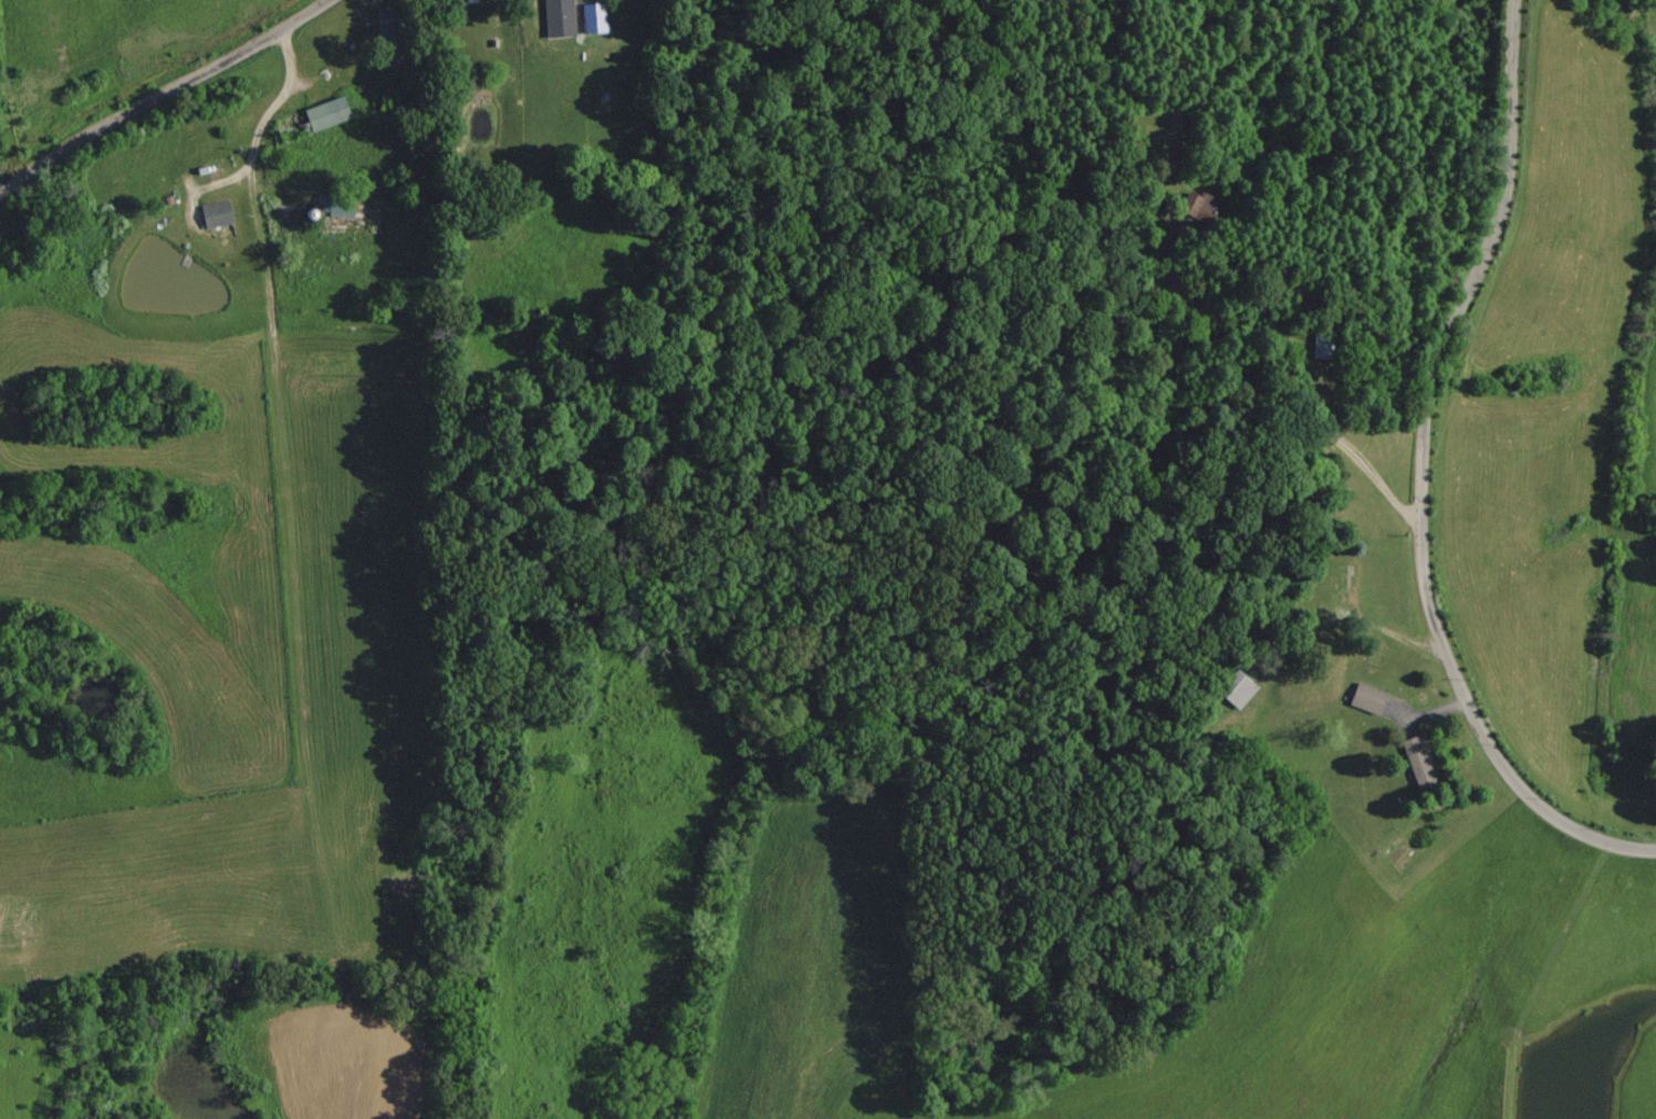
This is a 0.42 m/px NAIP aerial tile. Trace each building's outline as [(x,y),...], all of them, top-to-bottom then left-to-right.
[(547,37),(575,34),(572,0),(543,0),(547,37)] [(583,32),(605,31),(604,2),(582,3),(583,32)] [(310,131),(350,119),(342,96),(303,108),(310,131)] [(1178,211),(1205,218),(1210,199),(1183,192),(1178,211)] [(352,215),(352,197),(320,198),(320,215),(352,215)] [(205,229),(232,222),(227,198),(199,206),(205,229)] [(1217,691),(1236,710),(1257,688),(1238,669),(1217,691)] [(1349,706),(1379,714),(1385,691),(1354,683),(1349,706)] [(1419,734),(1401,740),(1417,791),(1435,785),(1419,734)]
